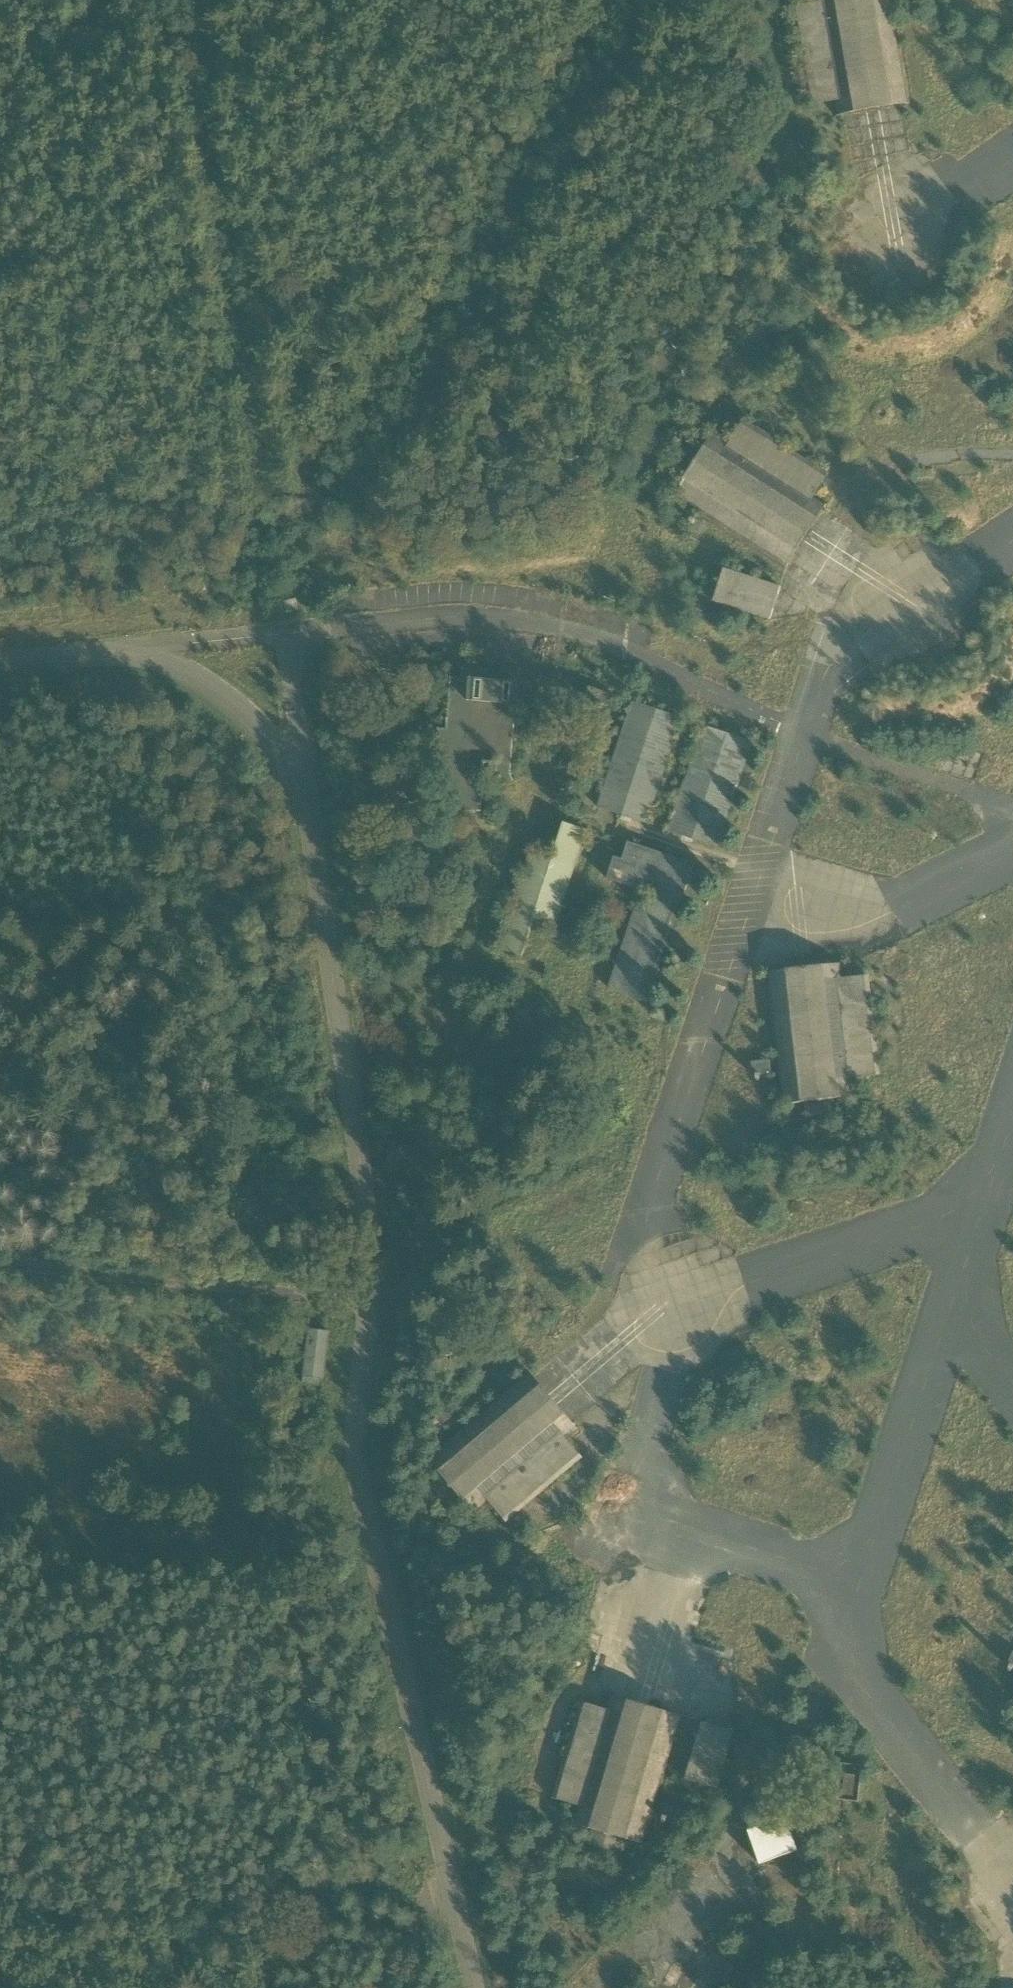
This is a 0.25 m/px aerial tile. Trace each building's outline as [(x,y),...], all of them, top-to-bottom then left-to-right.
[(841,109),(906,97),(887,0),(822,0),(823,3),(790,10),(808,99),(838,93),(841,109)] [(744,535),(789,564),(820,515),(803,504),(824,471),(747,423),(727,454),(711,444),(702,458),(691,451),(679,470),(690,477),(679,494),(744,535)] [(716,605),(761,619),(772,585),(727,570),(716,605)] [(442,805),(482,809),(485,782),(513,784),(517,735),(520,707),(530,708),(532,689),(487,684),(488,672),(467,670),(466,682),(456,681),(452,730),(440,729),(438,748),(447,749),(442,805)] [(597,806),(652,823),(685,718),(631,700),(597,806)] [(668,828),(721,845),(754,739),(701,723),(668,828)] [(607,990),(645,1003),(677,903),(692,908),(703,873),(688,868),(690,862),(629,843),(625,858),(613,854),(605,879),(647,892),(641,911),(633,908),(607,990)] [(803,1106),(805,1121),(833,1117),(832,1103),(850,1101),(848,1086),(883,1082),(871,978),(837,981),(835,966),(766,974),(781,1109),(803,1106)] [(305,1381),(325,1382),(329,1330),(309,1329),(305,1381)] [(494,1498),(513,1520),(520,1513),(585,1456),(566,1435),(579,1424),(533,1373),(434,1461),(447,1475),(434,1487),(454,1510),(467,1498),(479,1512),(494,1498)] [(590,1847),(619,1855),(623,1842),(641,1847),(678,1717),(616,1699),(612,1714),(583,1706),(556,1801),(582,1809),(576,1828),(594,1833),(590,1847)] [(688,1778),(719,1787),(735,1733),(704,1724),(688,1778)] [(856,1796),(859,1767),(841,1765),(838,1795),(856,1796)] [(756,1837),(769,1871),(804,1858),(790,1823),(756,1837)]
